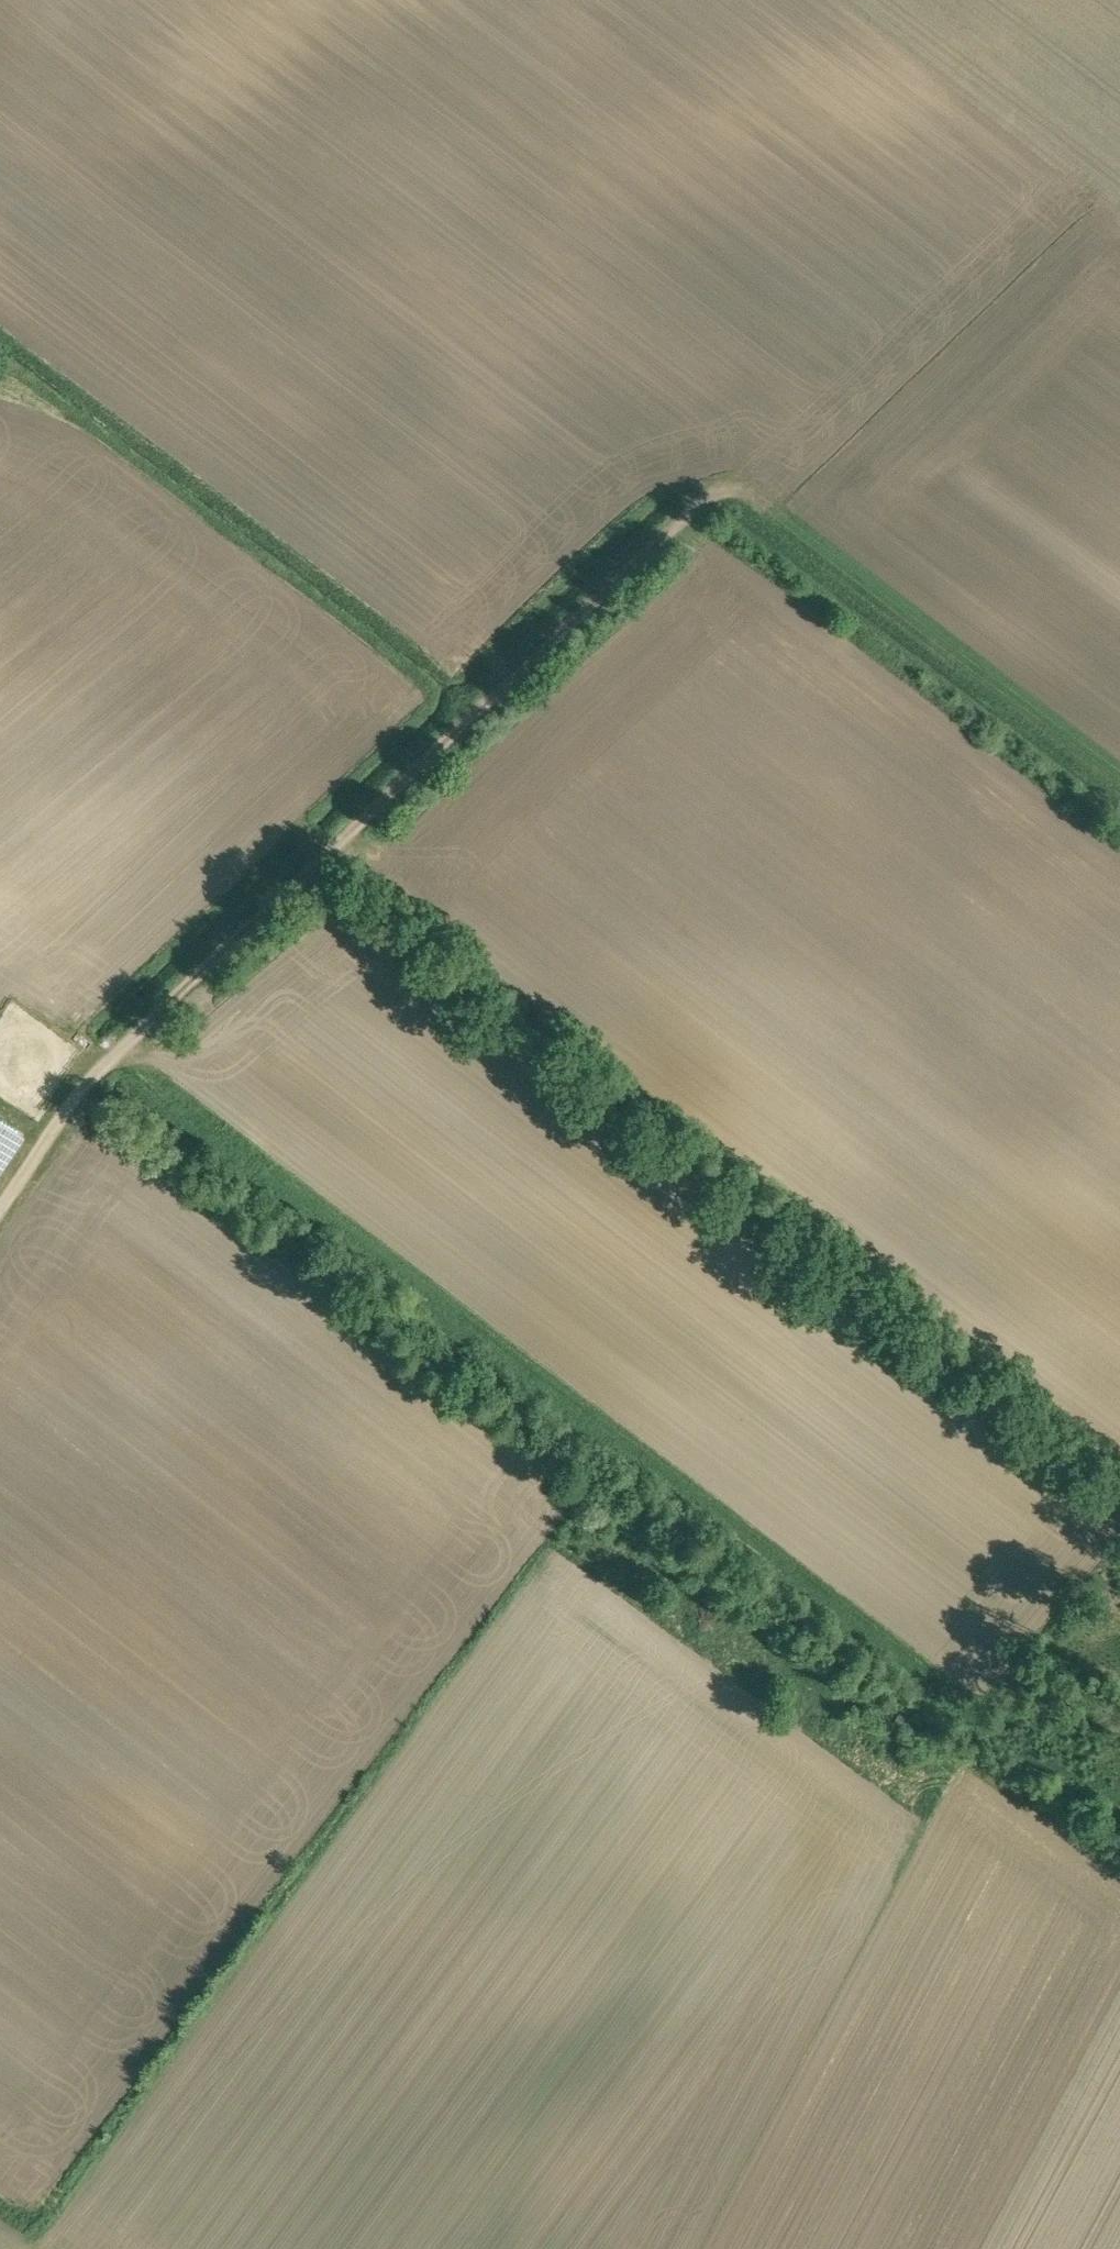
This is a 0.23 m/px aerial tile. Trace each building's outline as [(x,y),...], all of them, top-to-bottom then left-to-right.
[(0,1127),(0,1183),(25,1143),(0,1127)]
